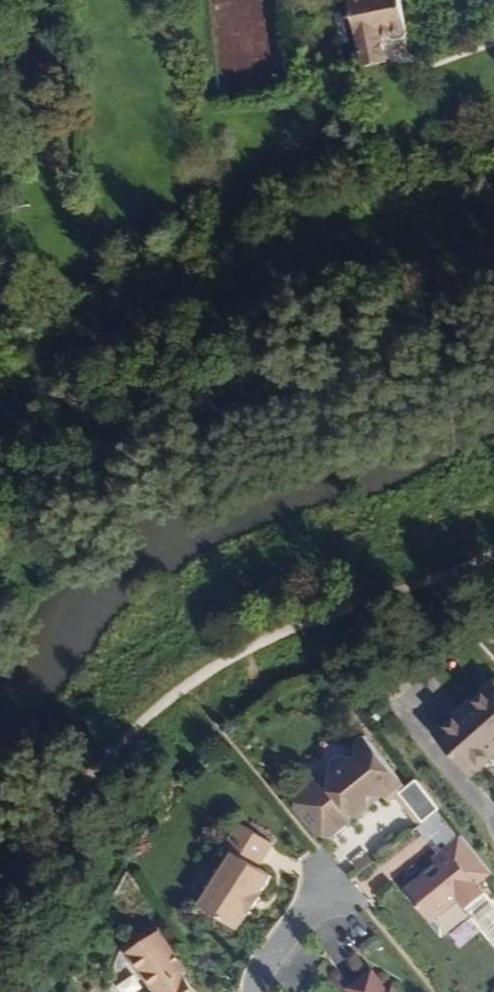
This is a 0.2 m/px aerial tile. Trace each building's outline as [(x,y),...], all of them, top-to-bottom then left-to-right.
[(400,0),(348,0),(362,66),(387,61),(382,35),(406,30),(400,0)] [(294,206),(310,197),(307,192),(291,202),(294,206)] [(433,736),(470,779),(493,758),(493,689),(491,685),(433,736)] [(408,783),(365,731),(359,736),(357,754),(341,753),(333,759),(333,781),(317,780),(298,794),(296,807),(321,836),(332,837),(350,822),(350,812),(360,814),(371,806),(372,796),(378,791),(386,793),(390,798),(408,783)] [(234,933),(244,916),(248,918),(260,898),(256,896),(267,879),(252,870),(267,846),(235,826),(220,851),(229,856),(196,909),(234,933)] [(448,846),(452,852),(406,889),(437,929),(446,928),(470,911),(466,907),(485,890),(478,882),(491,871),(462,835),(448,846)] [(178,975),(182,973),(156,936),(125,957),(149,991),(189,991),(178,975)] [(372,972),(347,989),(349,991),(386,991),(372,972)]
